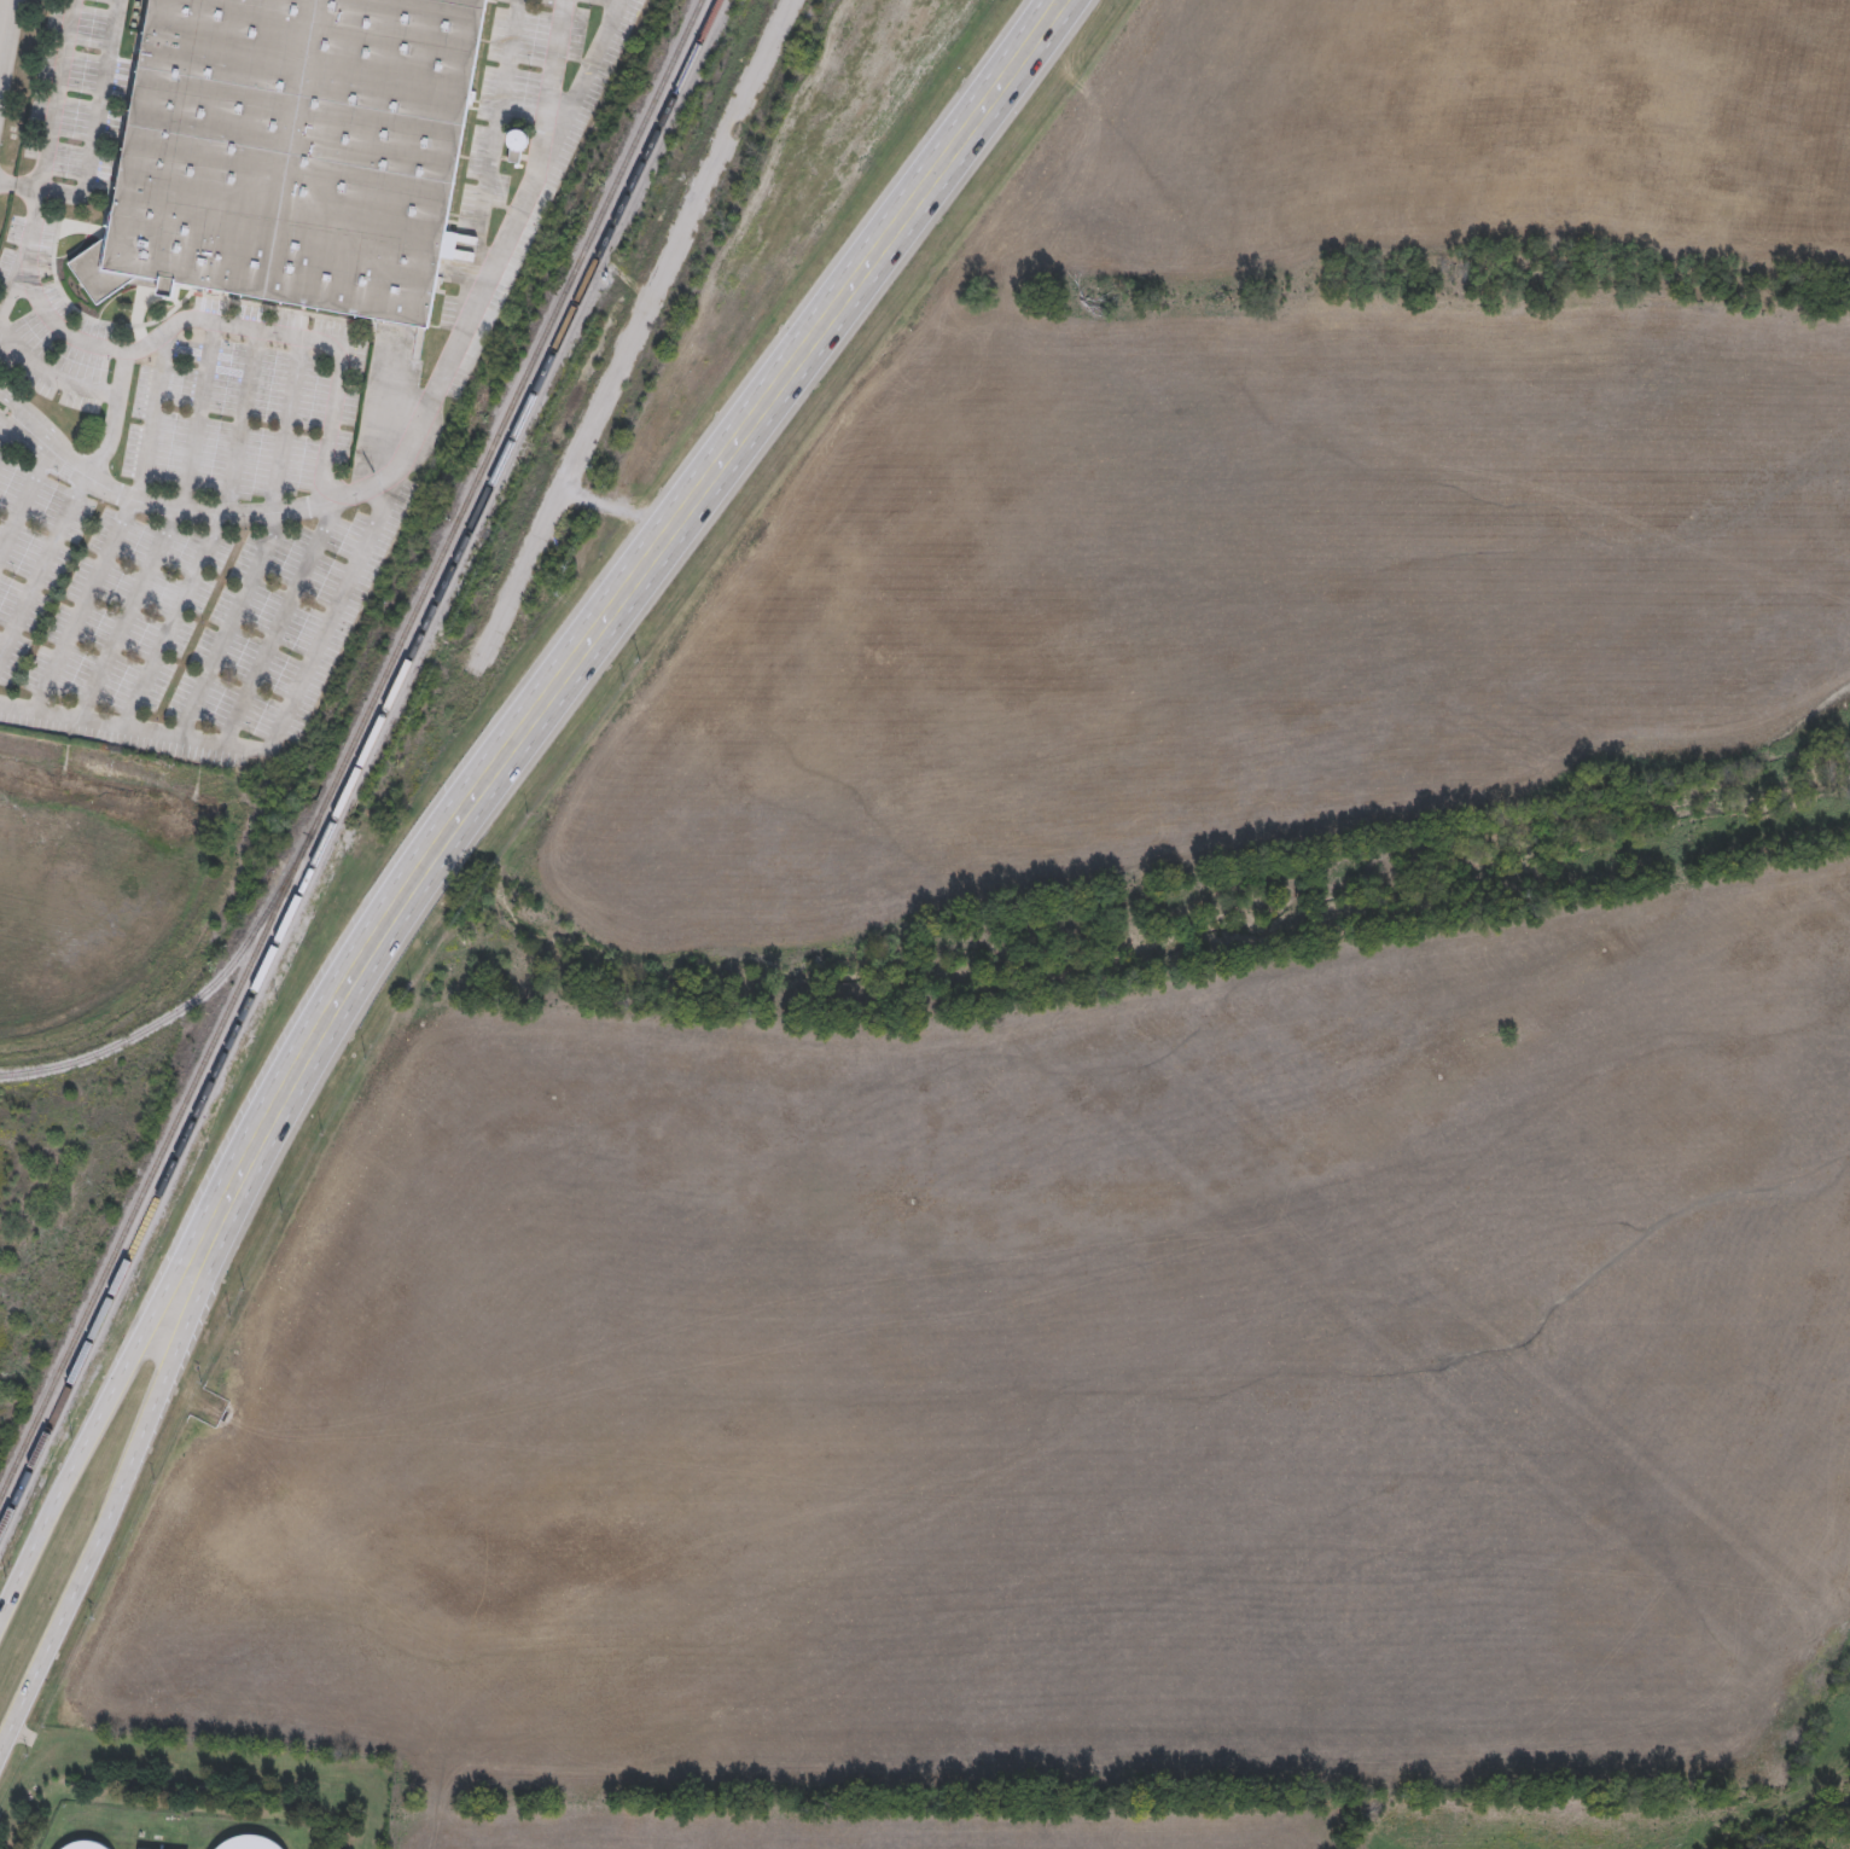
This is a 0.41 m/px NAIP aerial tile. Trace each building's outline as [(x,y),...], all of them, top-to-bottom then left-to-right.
[(103,238),(147,0),(485,0),(426,327),(170,280),(168,296),(152,293),(155,278),(136,274),(95,306),(68,263),(103,238)] [(520,150),(516,151),(511,149),(510,147),(507,161),(518,163),(520,150)] [(280,1838),(244,1839),(210,1848),(283,1848),(280,1838)]
